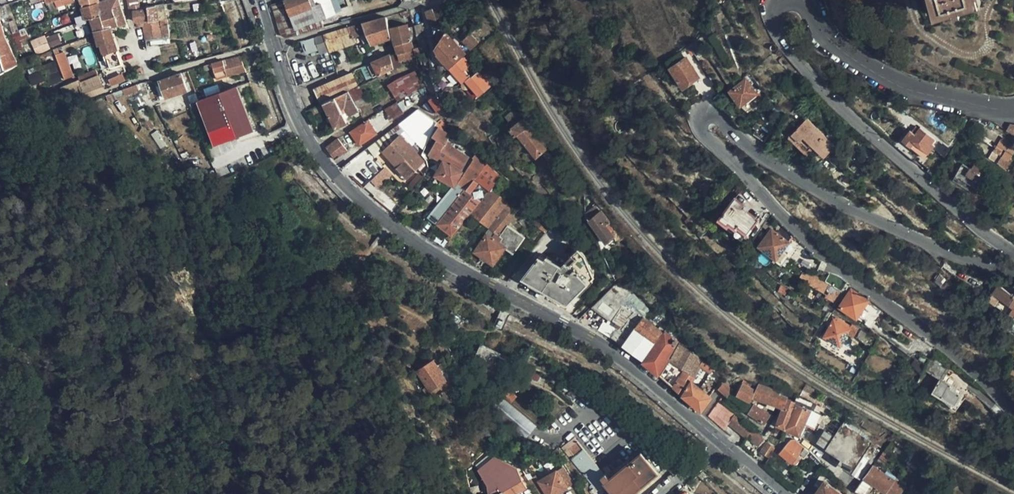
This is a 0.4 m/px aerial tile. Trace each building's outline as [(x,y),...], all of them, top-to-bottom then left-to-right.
[(105,11),(112,9),(120,7),(118,0),(105,0),(102,1),(105,11)] [(270,5),(280,35),(282,36),(284,38),(286,38),(324,28),(321,18),(329,15),(333,9),(330,0),(283,0),(270,5)] [(980,0),(931,0),(935,14),(981,1),(980,0)] [(100,2),(82,7),(87,20),(90,19),(102,15),(106,14),(105,11),(102,1),(100,2)] [(19,32),(15,21),(11,22),(4,4),(0,6),(0,17),(7,37),(19,32)] [(158,22),(156,6),(154,7),(140,8),(139,6),(129,6),(130,11),(133,10),(135,22),(136,22),(143,21),(143,23),(158,22)] [(444,19),(441,10),(435,13),(433,8),(425,11),(431,25),(444,19)] [(102,15),(90,19),(98,45),(114,41),(112,33),(110,26),(106,28),(102,15)] [(328,49),(329,52),(357,43),(354,36),(369,32),(372,43),(390,38),(389,30),(385,17),(323,34),(328,49)] [(169,21),(158,22),(143,23),(144,28),(145,39),(170,38),(169,21)] [(19,65),(5,37),(0,22),(0,73),(19,65)] [(426,36),(423,23),(407,28),(406,25),(389,30),(390,38),(392,37),(394,46),(411,41),(426,36)] [(35,39),(39,51),(63,43),(59,31),(35,39)] [(438,52),(454,41),(446,31),(435,46),(438,52)] [(7,37),(11,45),(22,40),(19,32),(7,37)] [(480,42),(471,32),(463,39),(471,49),(480,42)] [(721,41),(715,32),(709,36),(716,45),(721,41)] [(323,34),(303,40),(307,53),(317,50),(321,51),(328,49),(323,34)] [(114,41),(98,45),(107,69),(122,64),(114,41)] [(413,48),(411,41),(394,46),(395,49),(396,54),(391,56),(393,71),(400,67),(399,64),(414,58),(418,68),(424,65),(418,46),(413,48)] [(463,56),(466,54),(457,44),(454,41),(438,52),(437,53),(449,67),(463,56)] [(67,51),(58,53),(65,79),(74,77),(67,51)] [(372,63),(378,77),(393,71),(391,56),(390,55),(372,63)] [(246,71),(240,56),(213,64),(216,74),(226,71),(229,77),(246,71)] [(461,82),(462,83),(470,76),(465,71),(471,65),(463,56),(449,67),(461,82)] [(700,76),(687,57),(671,68),(683,87),(700,76)] [(107,69),(109,73),(110,78),(124,73),(122,64),(107,69)] [(418,89),(421,87),(412,71),(388,85),(397,101),(408,95),(418,89)] [(187,92),(181,74),(159,81),(166,99),(187,92)] [(314,90),(320,105),(323,103),(335,98),(348,92),(350,91),(357,87),(351,74),(314,90)] [(487,88),(476,74),(467,81),(478,95),(487,88)] [(104,91),(99,77),(83,82),(82,81),(62,89),(67,104),(74,102),(104,91)] [(508,84),(502,77),(496,83),(501,89),(508,84)] [(756,93),(747,78),(730,91),(740,104),(756,93)] [(149,96),(144,82),(121,91),(126,104),(149,96)] [(204,97),(215,133),(249,123),(237,86),(204,97)] [(350,91),(357,111),(364,103),(357,87),(350,91)] [(422,97),(418,89),(408,95),(411,101),(416,99),(422,97)] [(357,111),(348,92),(335,98),(345,118),(357,111)] [(444,107),(435,95),(429,99),(437,112),(444,107)] [(323,103),(336,129),(347,122),(345,118),(335,98),(323,103)] [(390,119),(404,113),(400,102),(386,107),(390,119)] [(417,145),(433,121),(417,110),(374,142),(407,177),(423,162),(401,139),(407,133),(417,145)] [(530,124),(529,114),(509,129),(515,136),(518,134),(525,144),(536,136),(535,134),(528,126),(530,124)] [(835,145),(806,119),(788,139),(806,155),(813,147),(825,157),(835,145)] [(376,134),(367,120),(351,131),(359,145),(376,134)] [(767,143),(776,130),(764,122),(755,135),(767,143)] [(937,144),(933,142),(937,138),(922,125),(916,133),(911,129),(904,139),(926,157),(937,144)] [(453,184),(468,157),(446,144),(450,134),(437,127),(433,136),(437,139),(428,153),(441,162),(435,174),(453,184)] [(536,136),(525,144),(535,157),(545,150),(544,147),(546,145),(537,133),(535,134),(536,136)] [(1013,155),(1013,142),(1004,136),(990,156),(1006,166),(1013,155)] [(335,140),(326,147),(334,158),(347,149),(339,138),(335,140)] [(501,177),(477,154),(474,158),(478,161),(473,167),(470,165),(457,183),(465,189),(480,202),(491,189),(501,177)] [(478,161),(474,158),(470,165),(473,167),(478,161)] [(932,176),(939,166),(933,161),(926,171),(932,176)] [(976,191),(988,170),(975,163),(972,168),(963,163),(954,179),(976,191)] [(945,172),(937,182),(942,187),(951,178),(945,172)] [(223,182),(218,174),(206,180),(211,189),(223,182)] [(465,189),(457,183),(432,216),(438,221),(448,207),(450,208),(465,189)] [(432,228),(447,242),(471,213),(480,202),(465,189),(450,208),(448,207),(438,221),(432,228)] [(487,227),(507,202),(491,189),(480,202),(471,213),(487,227)] [(758,218),(743,206),(745,204),(735,196),(720,215),(745,235),(758,218)] [(509,204),(507,202),(487,227),(494,232),(491,237),(485,233),(473,251),(492,264),(504,247),(513,253),(524,236),(507,225),(513,216),(509,212),(511,211),(509,204)] [(605,243),(614,236),(605,225),(609,221),(600,211),(594,217),(595,219),(589,224),(605,243)] [(759,245),(782,262),(789,252),(785,249),(794,237),(780,227),(779,230),(773,226),(759,245)] [(487,227),(484,232),(485,233),(491,237),(494,232),(487,227)] [(426,236),(444,247),(447,242),(432,228),(426,236)] [(593,277),(585,256),(577,248),(571,254),(575,258),(563,270),(539,256),(523,276),(568,302),(593,277)] [(831,283),(805,268),(802,274),(828,289),(831,283)] [(626,287),(619,280),(610,290),(617,297),(626,287)] [(331,290),(327,282),(318,284),(319,293),(331,290)] [(790,287),(782,283),(779,289),(786,293),(790,287)] [(993,292),(999,296),(1005,301),(1006,299),(1013,305),(1010,311),(1013,314),(1013,293),(1013,295),(998,284),(993,292)] [(858,318),(871,299),(852,286),(839,305),(858,318)] [(999,296),(993,292),(987,299),(994,303),(999,296)] [(623,319),(611,337),(642,359),(663,333),(653,326),(643,317),(643,318),(631,309),(630,311),(623,305),(616,314),(623,319)] [(616,314),(602,333),(611,337),(623,319),(616,314)] [(842,344),(853,325),(839,317),(838,319),(834,317),(825,334),(842,344)] [(653,326),(663,333),(663,332),(665,330),(655,324),(653,326)] [(663,333),(642,359),(641,361),(658,375),(668,359),(666,357),(676,341),(663,332),(663,333)] [(684,370),(674,388),(700,410),(710,397),(708,396),(720,380),(714,368),(680,345),(670,359),(684,370)] [(949,364),(933,354),(928,361),(925,367),(941,377),(949,364)] [(445,380),(432,360),(417,371),(431,391),(445,380)] [(964,393),(957,389),(959,386),(943,376),(933,391),(956,405),(964,393)] [(752,396),(756,387),(755,386),(743,380),(736,393),(750,401),(752,396)] [(731,388),(722,381),(717,388),(723,394),(726,396),(731,388)] [(788,397),(784,396),(780,394),(780,391),(758,383),(756,387),(752,396),(779,406),(783,407),(787,398),(788,397)] [(810,401),(798,396),(795,402),(807,407),(810,401)] [(493,411),(526,438),(538,424),(505,397),(493,411)] [(785,427),(795,402),(787,398),(783,407),(776,422),(785,427)] [(718,401),(707,416),(723,429),(729,421),(746,436),(751,429),(753,427),(718,401)] [(807,407),(795,402),(785,427),(798,434),(803,424),(816,431),(825,413),(807,407)] [(770,414),(753,403),(747,412),(764,423),(770,414)] [(522,446),(491,414),(486,418),(517,450),(522,446)] [(851,471),(870,442),(843,423),(827,448),(841,458),(839,463),(851,471)] [(751,429),(746,436),(757,445),(763,438),(751,429)] [(787,444),(781,439),(771,452),(776,456),(779,453),(791,463),(792,461),(796,464),(799,459),(796,456),(798,452),(803,456),(807,450),(791,438),(787,444)] [(860,476),(880,449),(870,442),(851,471),(860,476)] [(747,445),(745,449),(764,464),(766,460),(747,445)] [(656,472),(640,453),(604,481),(600,477),(602,475),(581,450),(570,458),(592,484),(589,486),(591,489),(588,491),(590,493),(629,493),(656,472)] [(523,489),(515,470),(493,459),(478,474),(487,492),(486,493),(514,493),(523,489)] [(872,465),(861,479),(854,489),(854,490),(859,493),(867,493),(873,484),(889,493),(898,493),(904,485),(872,465)] [(527,479),(537,493),(555,493),(572,483),(562,466),(538,481),(534,475),(527,479)] [(709,469),(705,466),(699,472),(702,475),(709,469)] [(824,481),(819,487),(813,483),(806,493),(807,493),(842,493),(824,481)]
